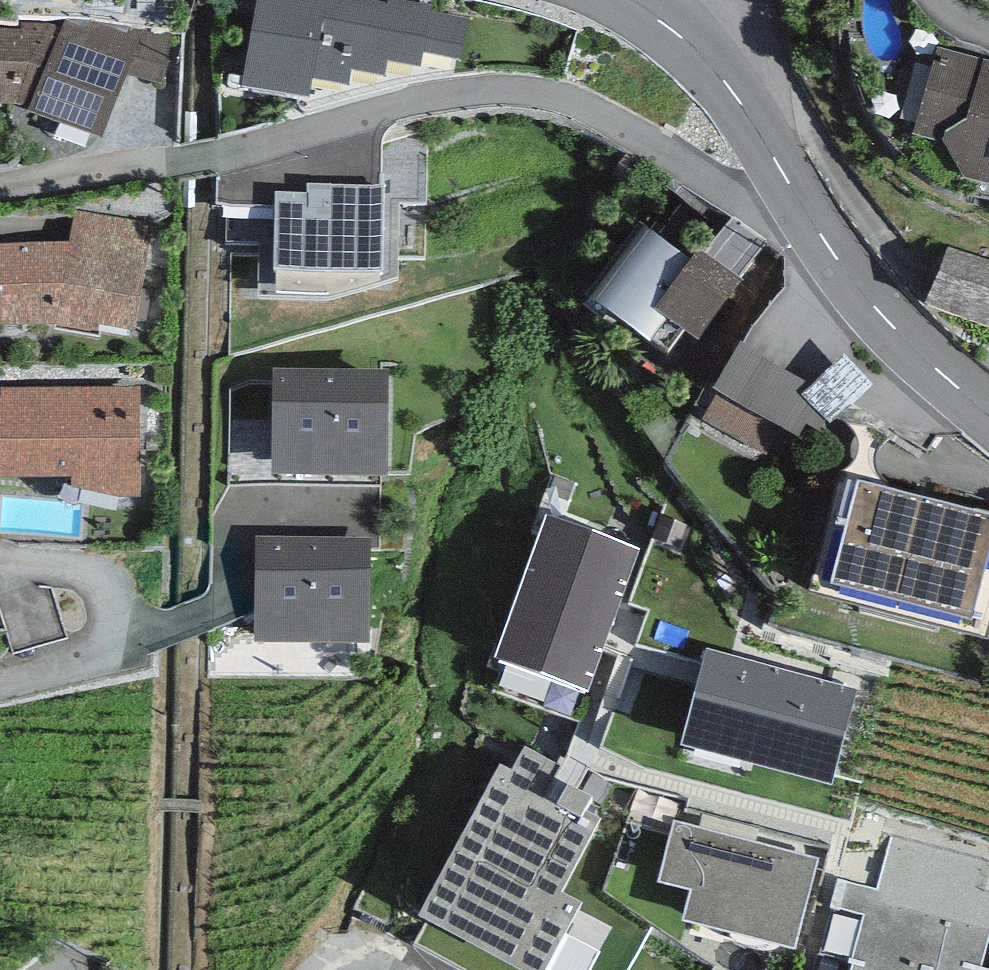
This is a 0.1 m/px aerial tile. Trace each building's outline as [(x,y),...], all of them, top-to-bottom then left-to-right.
[(345,0),(258,0),(240,95),(309,108),(313,85),(349,92),(352,77),(385,83),(388,67),(421,73),(424,57),(462,64),(469,23),(431,16),(432,10),(388,1),(387,8),(345,0)] [(1,108),(18,108),(30,112),(29,117),(101,149),(129,82),(163,93),(172,37),(132,26),(127,34),(91,21),(87,30),(66,21),(62,27),(21,22),(21,30),(0,29),(0,102),(1,108)] [(939,50),(914,141),(942,146),(963,185),(988,194),(988,64),(939,50)] [(307,188),(307,196),(275,196),(273,284),(382,286),(384,190),(307,188)] [(0,246),(0,332),(52,333),(101,342),(102,335),(136,339),(151,227),(75,211),(69,247),(0,246)] [(694,271),(642,236),(638,233),(583,313),(649,358),(667,331),(701,354),(743,293),(699,263),(694,271)] [(954,251),(931,304),(967,331),(988,336),(988,264),(954,251)] [(883,393),(852,365),(816,396),(747,354),(727,410),(817,461),(838,438),(883,393)] [(274,377),(270,487),(384,492),(388,381),(274,377)] [(1,390),(1,401),(0,401),(0,487),(70,488),(70,501),(111,502),(139,502),(140,392),(1,390)] [(859,494),(831,599),(971,636),(988,568),(988,528),(859,494)] [(631,558),(533,527),(487,675),(585,706),(631,558)] [(256,543),(255,651),(371,652),(372,545),(256,543)] [(713,663),(685,774),(858,817),(866,787),(848,782),(868,701),(713,663)] [(818,862),(674,826),(658,890),(691,899),(683,930),(794,958),(818,862)] [(891,836),(877,893),(838,883),(831,911),(861,919),(848,968),(853,969),(852,969),(981,969),(988,940),(988,896),(982,894),(988,868),(988,861),(891,836)] [(493,959),(517,969),(584,969),(610,914),(529,878),(493,959)]
